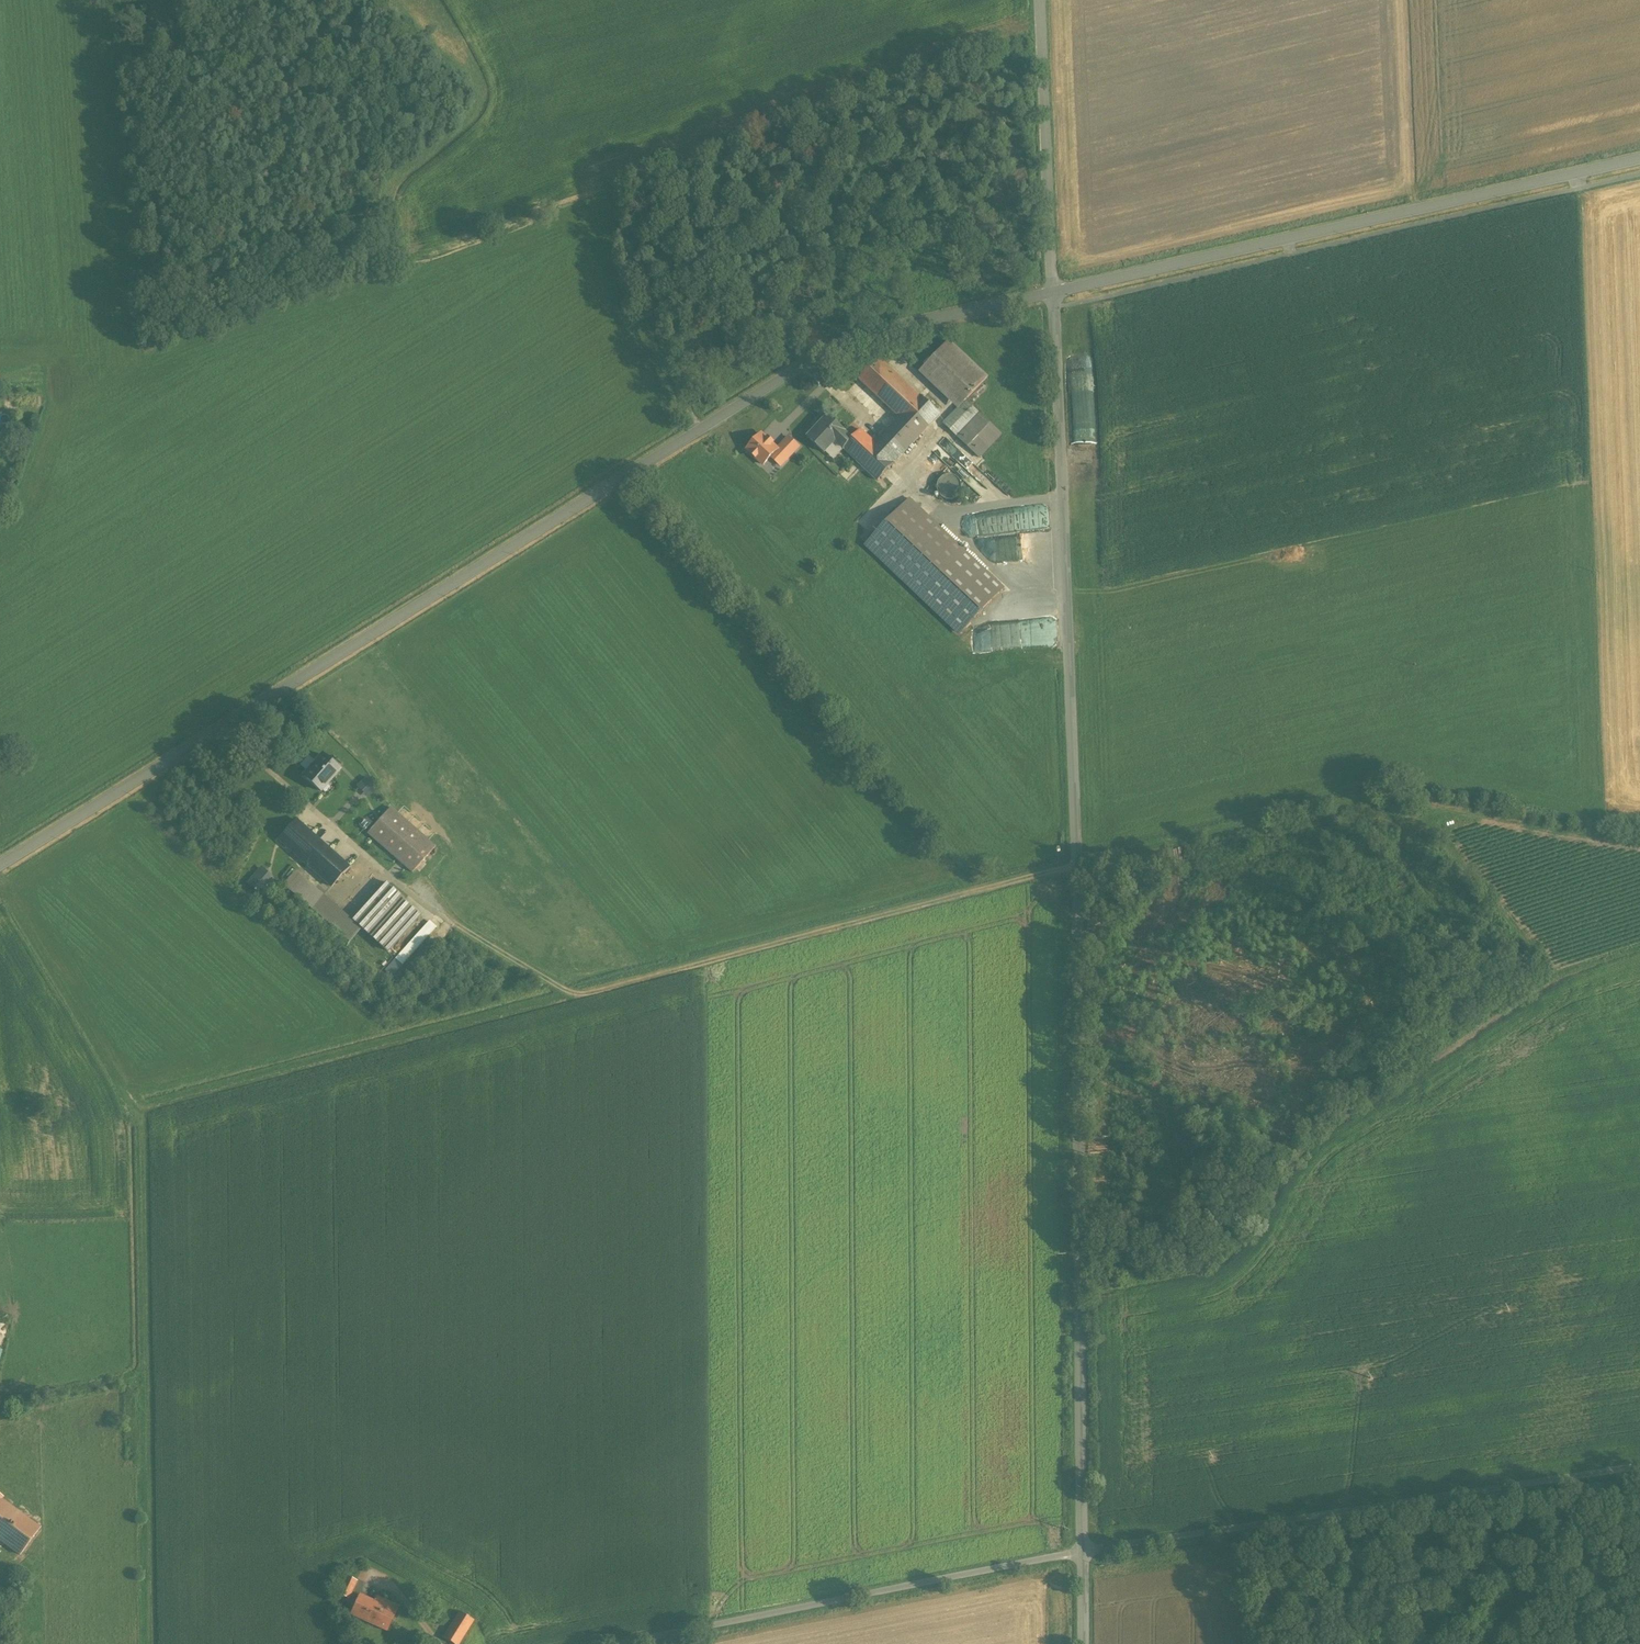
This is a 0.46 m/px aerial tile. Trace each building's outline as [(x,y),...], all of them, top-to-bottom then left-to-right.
[(987,378),(949,342),(926,366),(964,402),(966,401),(982,383),(987,378)] [(861,430),(852,439),(843,448),(862,466),(878,481),(940,415),(920,396),(919,397),(879,358),(859,379),(899,417),(875,443),(861,430)] [(971,405),(966,401),(964,402),(943,424),(979,458),(981,456),(1001,434),(971,405)] [(843,448),(852,439),(829,416),(808,438),(824,453),(835,441),(843,448)] [(767,439),(762,434),(747,450),(763,465),(771,457),(778,450),(777,449),(772,444),(774,443),(768,438),(767,439)] [(934,449),(965,482),(973,474),(951,450),(956,446),(947,436),(934,449)] [(789,437),(777,449),(778,450),(771,457),(781,466),(798,448),(798,446),(789,437)] [(944,477),(940,479),(938,483),(938,488),(939,492),(941,496),(945,498),(950,499),(954,499),(958,497),(961,493),(962,489),(962,484),(960,480),(957,477),(953,475),(948,475),(944,477)] [(910,499),(867,545),(960,633),(969,624),(999,592),(933,530),(938,526),(910,499)] [(340,770),(322,755),(303,777),(321,792),(340,770)] [(434,846),(390,808),(367,833),(412,871),(434,846)] [(351,865),(296,819),(278,839),(333,887),(351,865)] [(269,877),(261,868),(248,882),(258,891),(269,877)] [(301,880),(293,873),(284,884),(293,890),(301,880)] [(405,899),(386,883),(352,920),(361,928),(387,952),(420,916),(403,901),(405,899)] [(352,920),(325,896),(313,909),(350,941),(361,928),(352,920)] [(402,963),(436,926),(429,919),(394,956),(402,963)] [(1,1499),(0,1500),(0,1540),(4,1543),(5,1543),(20,1554),(40,1528),(1,1499)] [(353,1594),(358,1581),(342,1574),(334,1591),(350,1598),(353,1594)] [(375,1599),(358,1592),(349,1615),(387,1631),(400,1601),(378,1592),(375,1599)] [(455,1614),(440,1636),(452,1643),(458,1643),(471,1624),(455,1614)]
